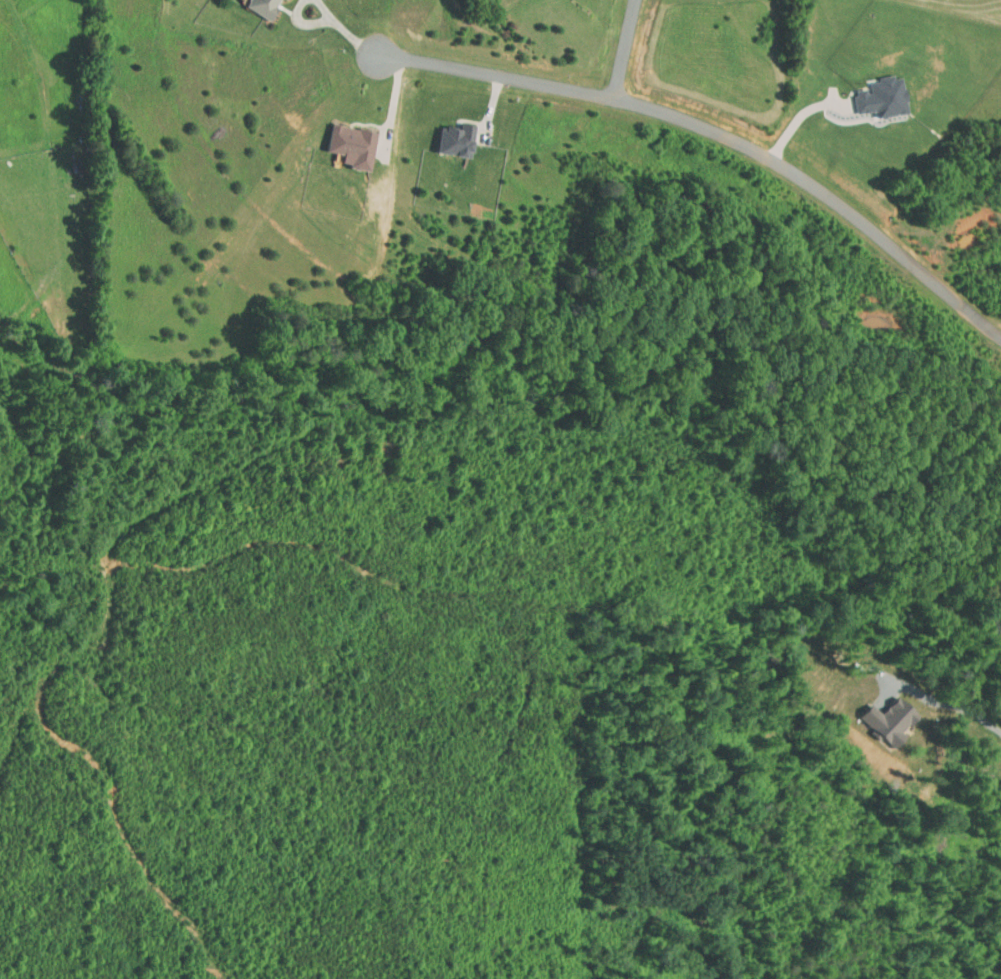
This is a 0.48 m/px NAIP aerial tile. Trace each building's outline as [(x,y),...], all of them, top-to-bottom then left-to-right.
[(258,14),(266,0),(233,0),(258,14)] [(846,112),(898,104),(892,68),(857,74),(858,84),(841,86),(846,112)] [(459,151),(464,119),(449,116),(448,122),(429,119),(425,145),(459,151)] [(365,124),(319,118),(315,145),(331,148),(329,159),(360,163),(365,124)] [(861,698),(850,711),(884,742),(896,730),(892,726),(908,709),(887,690),(871,708),(861,698)]
